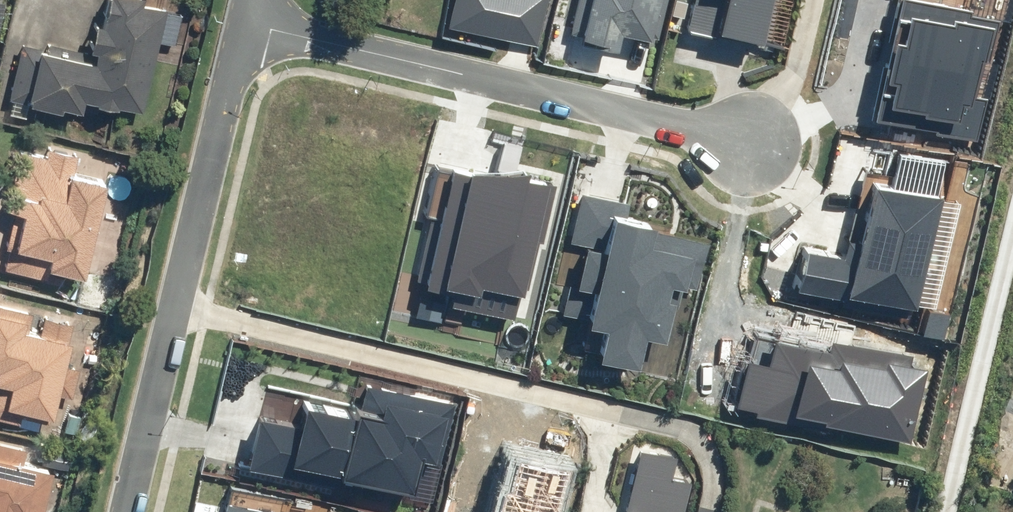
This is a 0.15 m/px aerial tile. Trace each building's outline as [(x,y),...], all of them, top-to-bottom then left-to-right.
[(6,97),(77,113),(81,97),(141,111),(164,9),(139,4),(139,0),(104,0),(99,21),(93,20),(86,50),(46,42),(45,48),(18,42),(6,97)] [(452,18),(541,39),(550,0),(456,0),(452,18)] [(568,27),(616,38),(619,25),(646,31),(654,0),(575,0),(568,27)] [(686,20),(758,36),(766,0),(690,0),(686,20)] [(876,104),(977,129),(986,93),(978,91),(998,13),(945,0),(903,0),(876,104)] [(0,261),(0,267),(46,279),(49,267),(80,274),(104,180),(70,172),(75,152),(45,145),(43,154),(19,148),(4,208),(13,210),(0,261)] [(445,162),(419,270),(455,279),(452,291),(511,306),(543,175),(514,168),(516,158),(445,162)] [(801,239),(792,279),(913,307),(940,193),(869,177),(855,232),(848,230),(843,249),(801,239)] [(565,276),(560,301),(607,312),(599,343),(629,350),(636,321),(678,331),(699,239),(646,226),(648,218),(622,212),(625,200),(578,189),(567,233),(582,237),(573,274),(565,276)] [(17,423),(19,415),(48,422),(72,321),(0,304),(0,419),(17,423)] [(761,342),(748,402),(763,406),(762,414),(815,426),(816,419),(907,440),(921,377),(907,373),(910,358),(836,341),(832,358),(761,342)] [(256,403),(244,454),(336,476),(339,464),(410,481),(417,450),(439,455),(453,398),(356,374),(349,404),(300,393),(296,413),(256,403)] [(633,440),(617,511),(680,511),(688,476),(667,471),(672,449),(633,440)] [(48,466),(21,460),(24,447),(0,441),(0,511),(36,511),(48,466)] [(572,476),(527,465),(520,492),(504,488),(498,511),(563,511),(572,476)] [(306,510),(222,492),(217,511),(306,511),(306,510)]
